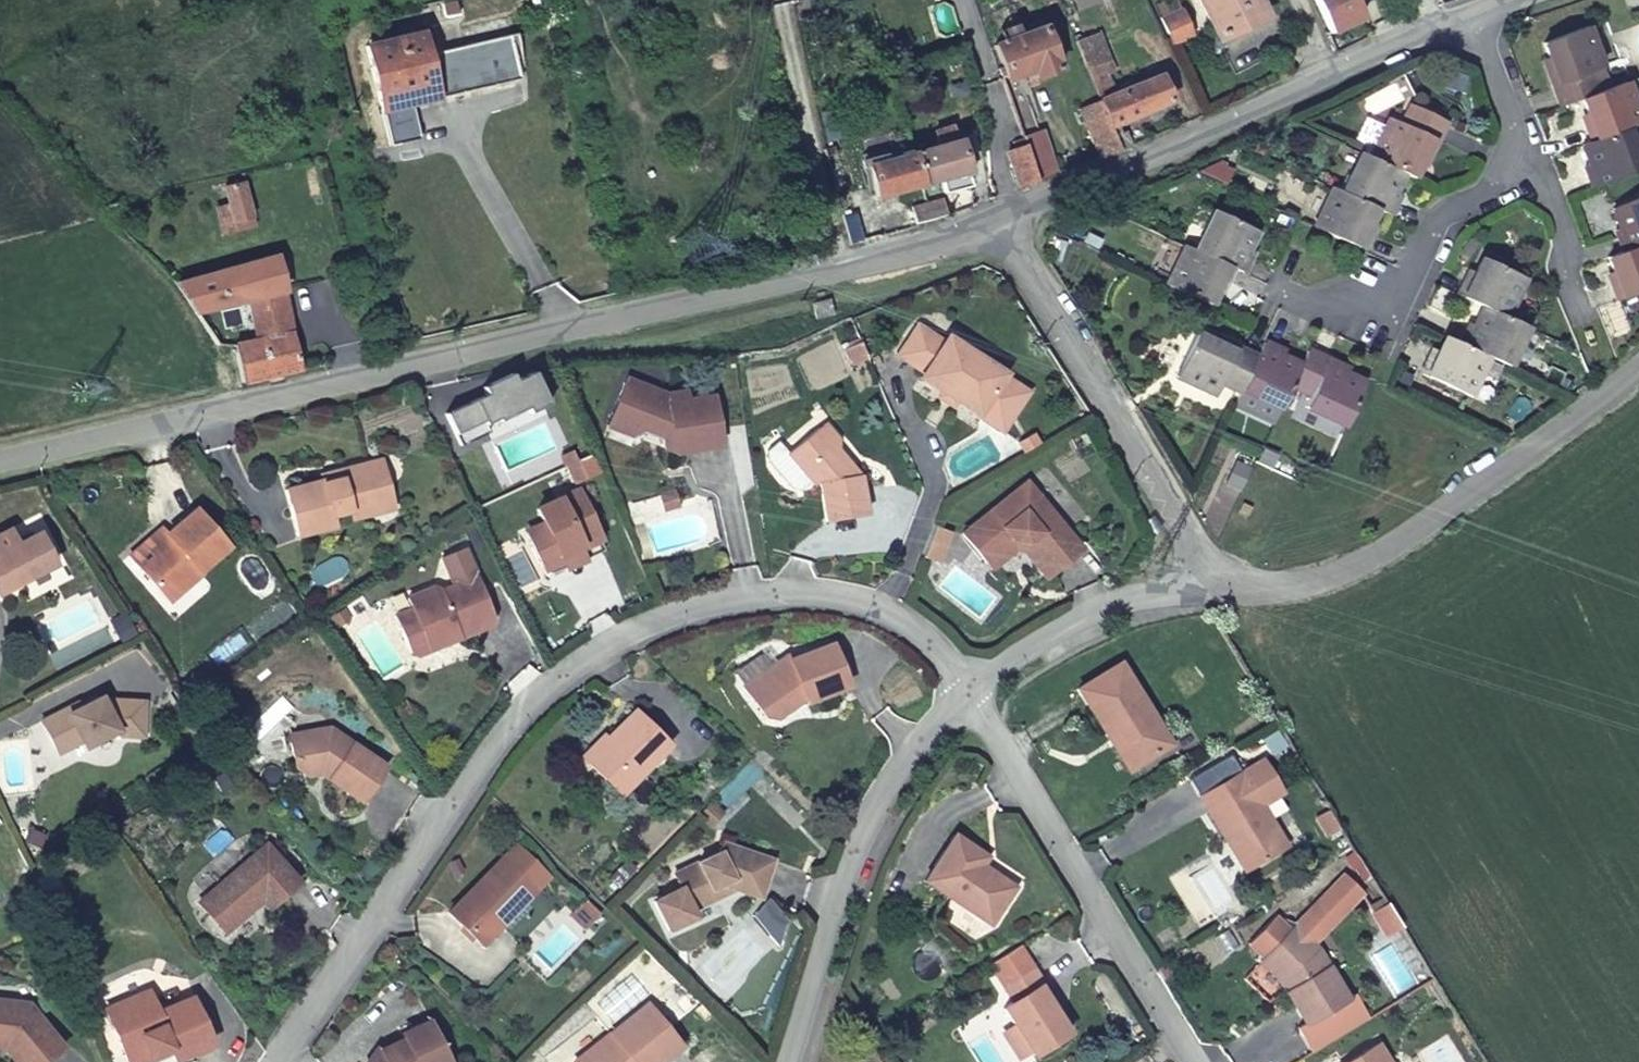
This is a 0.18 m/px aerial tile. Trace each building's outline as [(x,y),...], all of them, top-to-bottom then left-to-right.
[(1257,0),(1199,0),(1217,37),(1265,15),(1257,0)] [(1329,36),(1362,19),(1353,0),(1311,0),(1329,36)] [(1176,7),(1158,15),(1169,39),(1188,32),(1176,7)] [(437,9),(424,11),(427,25),(440,22),(437,9)] [(1535,65),(1550,105),(1571,98),(1588,91),(1580,70),(1592,66),(1577,26),(1531,43),(1539,63),(1535,65)] [(1048,29),(1019,40),(999,49),(1007,70),(1003,72),(1007,81),(1006,81),(1008,87),(1010,92),(1043,78),(1044,82),(1066,73),(1048,29)] [(354,44),(377,145),(410,137),(402,101),(397,102),(395,95),(424,88),(425,95),(426,97),(511,78),(501,33),(416,53),(412,31),(354,44)] [(1120,147),(1132,143),(1126,129),(1121,132),(1116,121),(1169,97),(1158,72),(1118,89),(1095,35),(1077,43),(1099,98),(1120,147)] [(1631,124),(1615,81),(1588,91),(1571,98),(1579,120),(1575,122),(1582,142),(1616,129),(1631,124)] [(425,95),(424,88),(395,95),(397,102),(402,101),(425,95)] [(1120,147),(1099,98),(1082,104),(1103,155),(1120,147)] [(1394,171),(1404,176),(1413,157),(1417,160),(1437,118),(1401,102),(1391,122),(1379,116),(1375,126),(1366,145),(1363,151),(1360,155),(1394,171)] [(1366,145),(1375,126),(1357,118),(1348,136),(1366,145)] [(933,130),(938,147),(910,155),(918,183),(943,177),(946,192),(969,186),(952,126),(933,130)] [(1581,188),(1631,168),(1616,129),(1582,142),(1571,146),(1578,165),(1573,167),(1581,188)] [(1043,135),(1028,141),(1030,148),(1044,185),(1059,177),(1043,135)] [(1020,144),(1023,152),(1015,154),(1029,193),(1044,185),(1030,148),(1028,141),(1020,144)] [(1352,151),(1360,155),(1363,151),(1353,146),(1351,151),(1352,151)] [(1332,192),(1366,208),(1380,215),(1390,195),(1384,192),(1394,171),(1360,155),(1352,151),(1332,192)] [(918,183),(910,155),(869,165),(876,194),(918,183)] [(1305,225),(1353,247),(1362,229),(1357,226),(1366,208),(1332,192),(1323,188),(1305,225)] [(1638,243),(1638,197),(1603,210),(1611,230),(1606,232),(1614,252),(1638,243)] [(945,199),(924,205),(924,206),(928,220),(948,215),(945,199)] [(924,206),(924,205),(917,207),(920,222),(928,220),(924,206)] [(1186,248),(1224,266),(1233,270),(1243,251),(1238,248),(1248,229),(1205,209),(1186,248)] [(1599,257),(1607,279),(1601,281),(1609,302),(1638,291),(1638,243),(1614,252),(1599,257)] [(1158,284),(1194,302),(1199,304),(1208,285),(1213,288),(1224,266),(1186,248),(1176,244),(1158,284)] [(1462,269),(1450,293),(1475,305),(1497,316),(1515,276),(1473,257),(1467,272),(1462,269)] [(234,384),(298,370),(288,324),(272,264),(171,287),(191,318),(244,306),(254,343),(224,350),(234,384)] [(823,319),(819,300),(799,305),(802,323),(823,319)] [(1497,316),(1475,305),(1466,324),(1460,322),(1450,343),(1478,356),(1499,366),(1518,326),(1497,316)] [(939,395),(954,404),(1002,431),(1006,424),(1026,391),(1004,377),(1005,375),(940,337),(937,342),(912,326),(892,357),(919,375),(916,381),(938,394),(939,395)] [(1188,330),(1166,377),(1204,395),(1210,383),(1231,393),(1233,391),(1250,353),(1209,335),(1207,339),(1188,330)] [(1478,356),(1450,343),(1436,336),(1426,356),(1421,353),(1412,374),(1459,395),(1478,356)] [(1256,340),(1250,353),(1233,391),(1271,408),(1281,385),(1292,363),(1272,354),(1274,349),(1256,340)] [(867,365),(860,348),(848,353),(856,370),(867,365)] [(1299,348),(1292,363),(1281,385),(1300,394),(1295,406),(1335,424),(1355,381),(1335,372),(1338,366),(1299,348)] [(625,375),(608,413),(642,426),(644,422),(655,427),(658,442),(672,439),(673,447),(717,440),(709,389),(684,393),(683,384),(661,387),(625,374),(625,375)] [(446,416),(460,447),(489,435),(485,428),(497,422),(498,425),(527,413),(529,418),(549,409),(534,377),(516,385),(513,378),(483,391),(486,398),(446,416)] [(1271,408),(1233,391),(1231,393),(1226,406),(1264,423),(1271,408)] [(951,409),(954,404),(939,395),(936,400),(951,409)] [(642,426),(608,413),(603,423),(630,433),(642,426)] [(814,420),(833,445),(836,432),(821,415),(814,420)] [(836,458),(833,445),(814,420),(813,421),(782,446),(772,434),(761,442),(761,450),(765,457),(782,477),(787,482),(795,482),(805,473),(808,476),(817,475),(825,513),(864,506),(857,466),(849,467),(846,456),(836,458)] [(575,449),(564,454),(578,484),(589,479),(575,449)] [(348,511),(392,500),(381,457),(337,469),(339,478),(318,483),(317,479),(283,488),(295,535),(333,525),(331,516),(348,511)] [(339,478),(337,469),(316,474),(317,479),(318,483),(339,478)] [(1030,483),(961,531),(985,564),(1011,545),(1029,547),(1048,574),(1079,552),(1030,483)] [(671,486),(657,490),(662,505),(675,501),(671,486)] [(562,557),(603,537),(580,490),(540,510),(540,511),(547,526),(546,526),(545,526),(530,534),(548,571),(565,563),(562,557)] [(394,510),(392,500),(348,511),(351,521),(394,510)] [(172,541),(140,570),(169,602),(231,548),(195,506),(165,533),(172,541)] [(950,529),(934,523),(922,555),(937,560),(950,529)] [(49,564),(33,531),(12,542),(6,528),(0,531),(0,589),(49,564)] [(132,561),(140,570),(172,541),(165,533),(132,561)] [(609,550),(603,537),(562,557),(565,563),(568,570),(569,569),(609,550)] [(417,623),(399,631),(408,654),(421,656),(488,627),(493,612),(464,545),(442,555),(455,585),(460,596),(447,601),(442,590),(436,587),(407,599),(411,610),(417,623)] [(1011,545),(985,564),(988,569),(1012,552),(1026,553),(1042,577),(1048,574),(1029,547),(1011,545)] [(460,596),(455,585),(442,590),(447,601),(460,596)] [(394,617),(399,631),(417,623),(411,610),(394,617)] [(123,620),(109,627),(116,641),(130,633),(123,620)] [(787,658),(745,689),(766,720),(777,722),(792,714),(794,703),(803,698),(807,706),(851,687),(833,646),(790,664),(787,658)] [(1172,745),(1138,690),(1120,662),(1078,688),(1090,708),(1129,771),(1172,745)] [(78,750),(110,733),(113,737),(135,738),(137,703),(99,700),(98,696),(61,715),(59,711),(36,722),(51,754),(74,742),(78,750)] [(640,710),(590,761),(624,794),(674,744),(640,710)] [(322,773),(360,800),(386,765),(331,727),(291,733),(295,768),(307,775),(322,773)] [(1201,797),(1233,850),(1230,853),(1243,874),(1247,872),(1287,848),(1262,805),(1283,791),(1263,759),(1240,773),(1201,797)] [(37,840),(22,834),(17,847),(31,853),(37,840)] [(991,857),(968,843),(957,836),(926,883),(992,925),(1013,893),(993,880),(985,880),(978,875),(980,873),(984,867),(991,857)] [(507,913),(549,872),(516,839),(447,908),(474,935),(502,908),(507,913)] [(683,889),(654,901),(666,930),(690,920),(694,909),(713,901),(714,896),(737,888),(763,898),(777,861),(729,842),(720,857),(677,875),(683,889)] [(202,898),(229,929),(252,909),(250,905),(258,899),(267,910),(295,886),(261,848),(234,871),(202,898)] [(993,880),(1013,893),(1016,887),(984,867),(980,873),(978,875),(985,880),(993,880)] [(1274,916),(1248,943),(1262,957),(1282,976),(1289,987),(1285,991),(1305,1024),(1297,1027),(1311,1053),(1369,1018),(1356,994),(1348,999),(1324,956),(1310,943),(1360,892),(1342,876),(1293,926),(1288,930),(1274,916)] [(221,937),(229,929),(202,898),(194,905),(221,937)] [(588,898),(576,909),(589,923),(601,911),(588,898)] [(771,938),(781,911),(772,901),(756,917),(771,938)] [(1401,926),(1387,902),(1372,912),(1387,935),(1401,926)] [(512,917),(507,913),(502,908),(474,935),(479,941),(484,945),(512,917)] [(572,914),(585,927),(589,923),(576,909),(572,914)] [(771,938),(780,949),(790,922),(781,911),(771,938)] [(985,964),(1008,1000),(1009,1001),(1000,1006),(1030,1054),(1039,1048),(1067,1031),(1061,1022),(1047,1000),(1051,997),(1017,945),(985,964)] [(122,1061),(126,1061),(143,1054),(145,1056),(164,1048),(167,1055),(170,1061),(176,1061),(178,1061),(210,1046),(190,1001),(157,1015),(146,992),(100,1014),(122,1061)] [(681,1046),(649,1001),(572,1061),(573,1061),(661,1061),(681,1046)] [(3,1050),(0,1052),(0,1056),(5,1061),(48,1061),(59,1053),(24,1008),(0,1005),(0,1046),(3,1050)] [(429,1015),(401,1029),(404,1033),(380,1044),(385,1055),(378,1061),(453,1061),(429,1015)] [(1375,1044),(1347,1061),(1386,1061),(1375,1044)] [(126,1061),(153,1061),(167,1055),(164,1048),(145,1056),(143,1054),(126,1061)]
